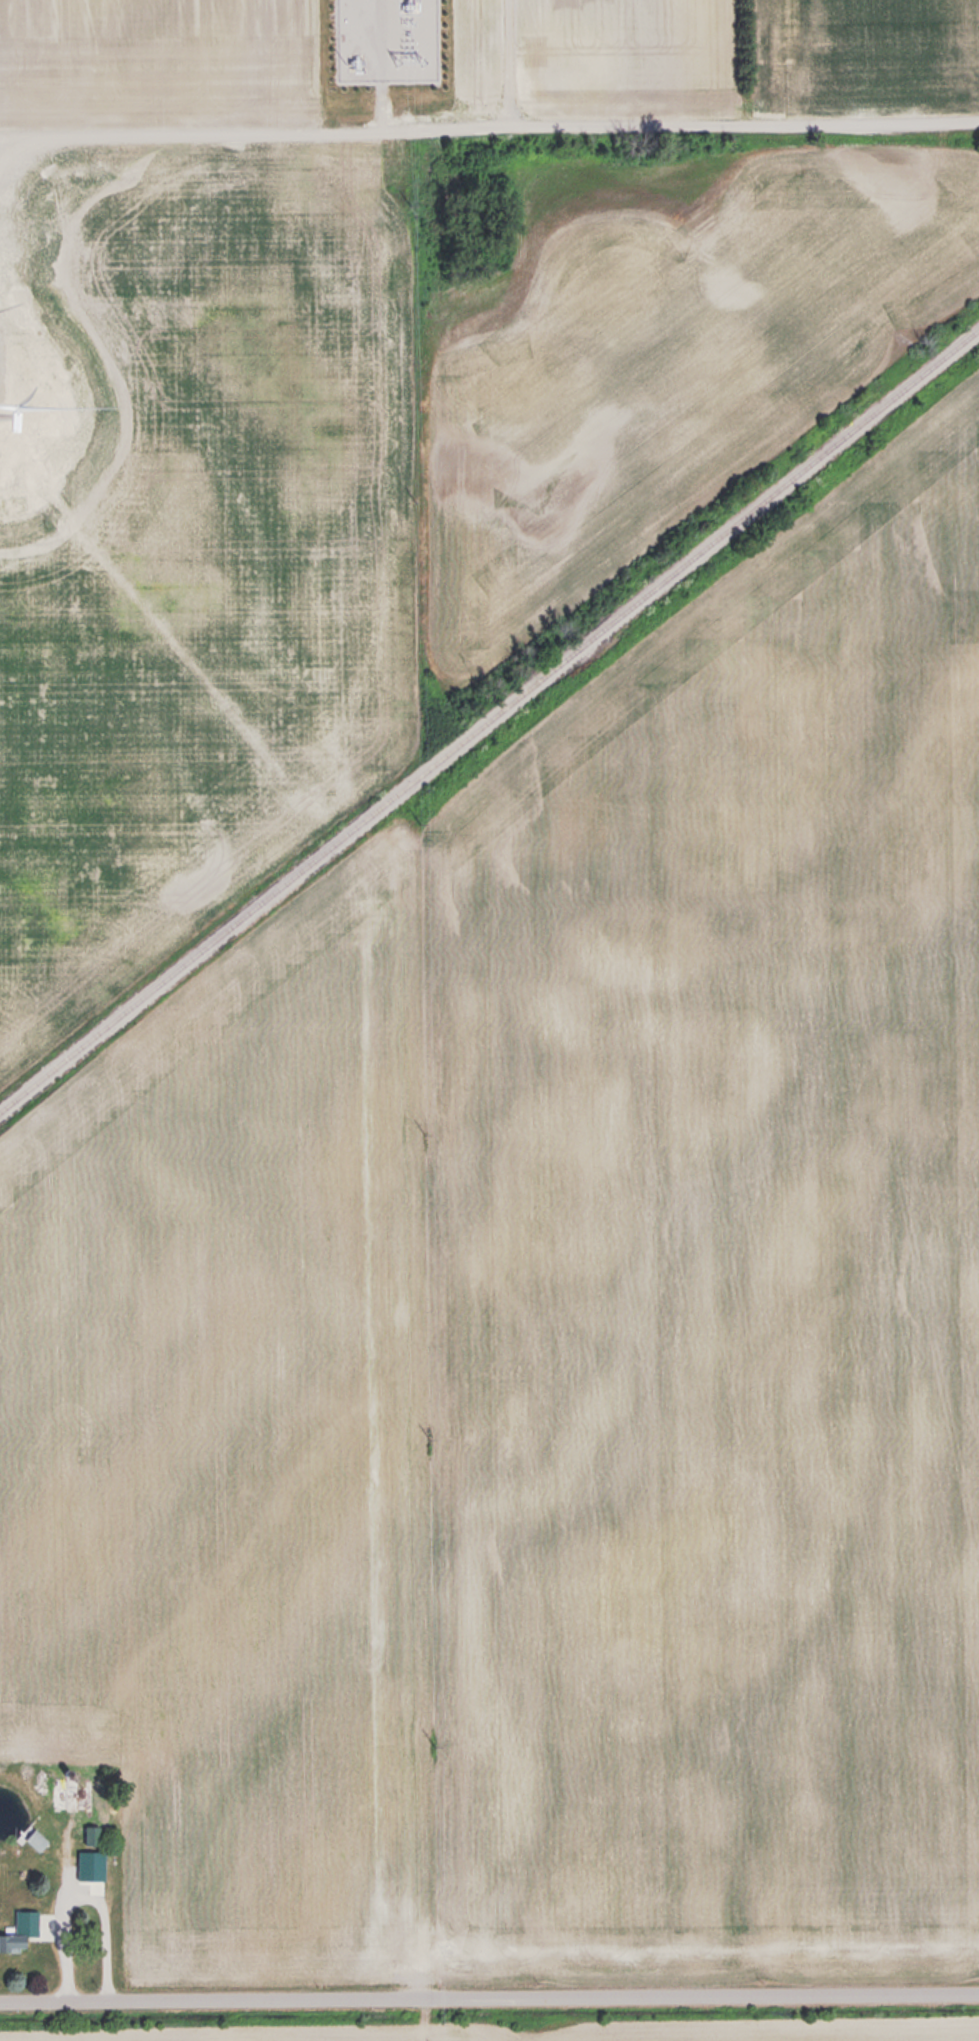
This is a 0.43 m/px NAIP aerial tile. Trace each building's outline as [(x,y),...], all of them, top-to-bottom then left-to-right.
[(56,1808),(97,1808),(97,1776),(56,1776),(56,1808)] [(87,1862),(103,1862),(103,1825),(87,1825),(87,1862)] [(0,1934),(0,1951),(29,1951),(29,1934),(0,1934)]
